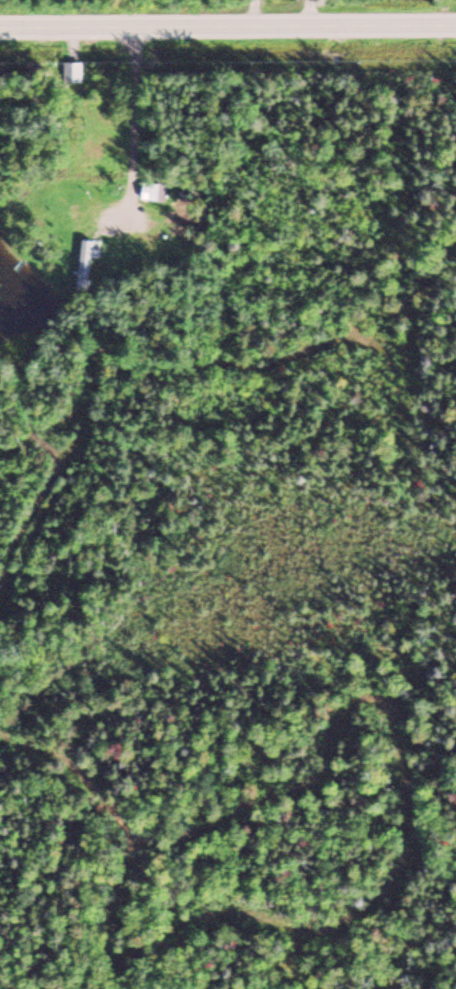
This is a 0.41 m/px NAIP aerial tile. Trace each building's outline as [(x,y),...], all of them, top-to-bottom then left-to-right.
[(64,59),(64,82),(83,82),(83,59),(64,59)] [(168,182),(143,182),(143,200),(168,200),(168,182)] [(77,288),(90,290),(96,239),(83,238),(77,288)]
